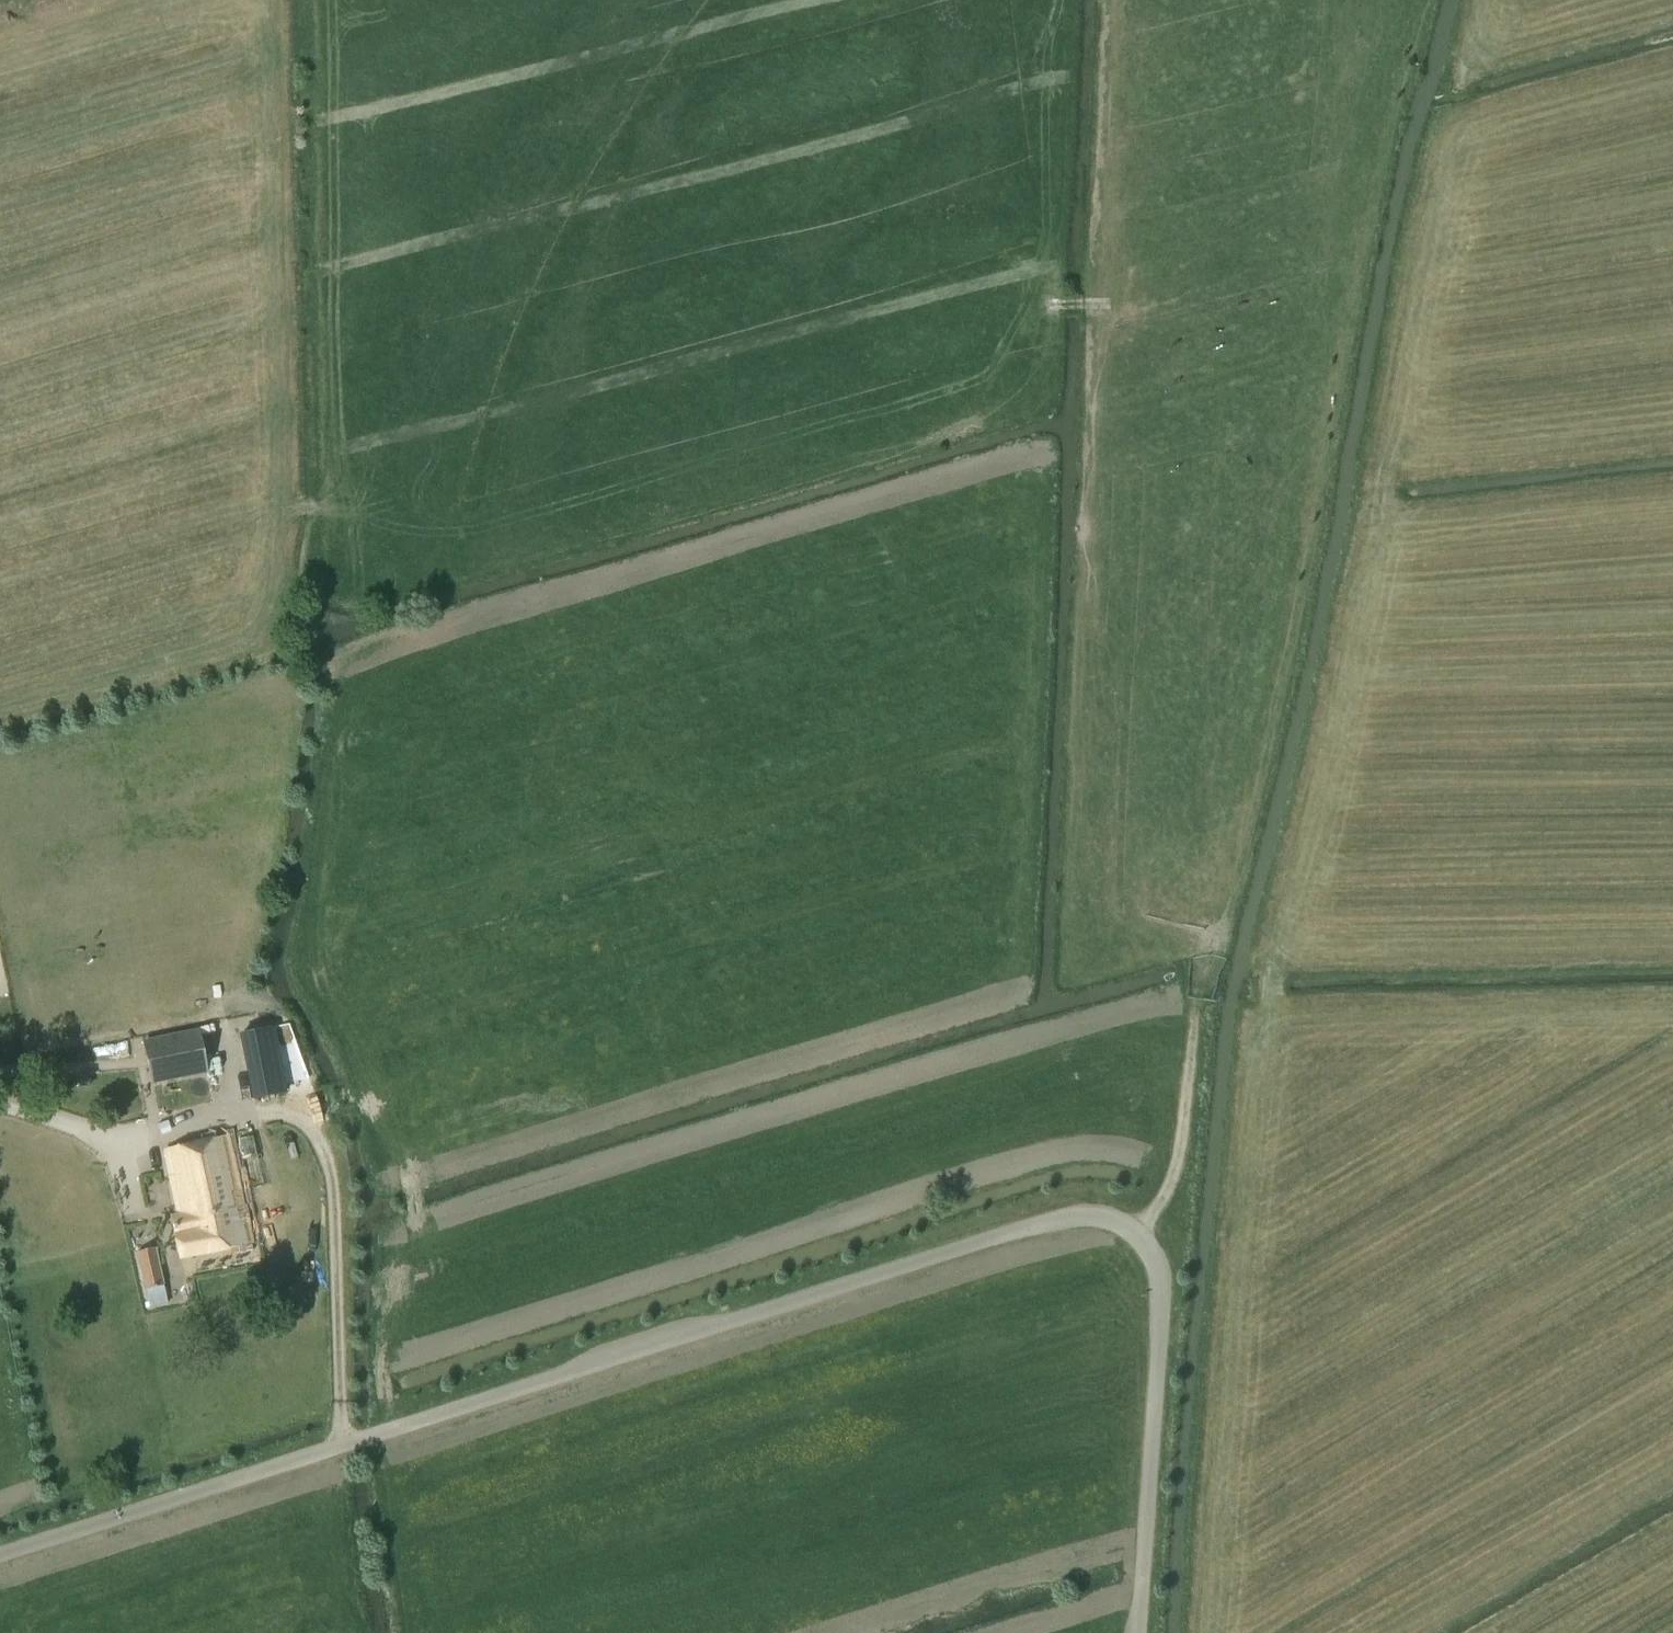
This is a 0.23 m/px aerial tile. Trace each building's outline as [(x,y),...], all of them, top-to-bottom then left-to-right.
[(275,1027),(240,1033),(253,1099),(287,1093),(275,1027)] [(208,1070),(200,1031),(146,1042),(153,1081),(208,1070)] [(78,1073),(79,1086),(91,1085),(90,1072),(78,1073)] [(181,1258),(253,1243),(245,1205),(242,1206),(228,1137),(166,1150),(180,1216),(172,1218),(181,1258)] [(146,1289),(165,1285),(156,1248),(138,1252),(146,1289)]
